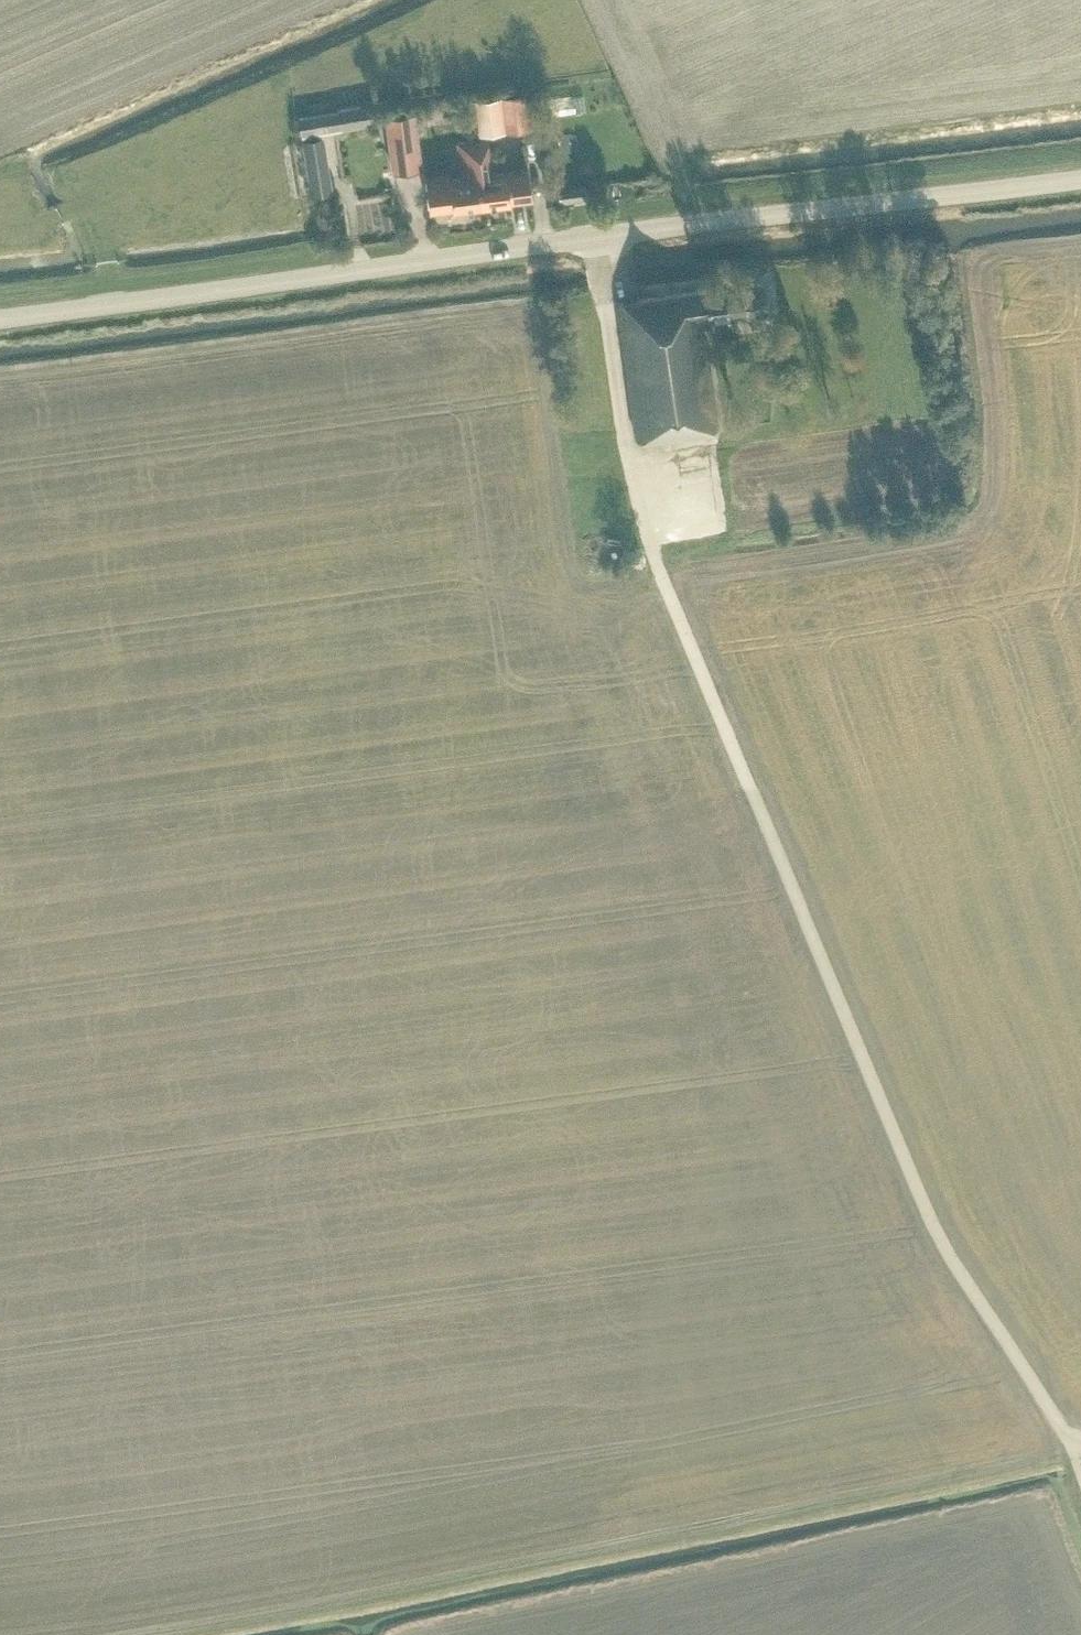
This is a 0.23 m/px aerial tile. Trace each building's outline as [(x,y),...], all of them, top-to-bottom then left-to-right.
[(504,130),(501,95),(474,97),(478,133),(504,130)] [(373,101),(298,114),(301,135),(376,122),(373,101)] [(534,103),(520,102),(520,132),(533,132),(534,103)] [(422,168),(415,111),(384,115),(391,172),(422,168)] [(324,135),(301,139),(310,194),(333,190),(324,135)] [(487,138),(472,140),(481,206),(510,202),(509,200),(531,197),(527,168),(491,173),(487,138)] [(452,210),(481,206),(472,140),(457,142),(461,172),(465,171),(466,176),(448,179),(447,174),(425,177),(429,211),(452,208),(452,210)] [(583,182),(558,185),(559,192),(560,202),(585,199),(583,182)] [(636,439),(717,428),(702,325),(709,324),(708,316),(766,308),(762,280),(702,289),(617,301),(636,439)]
